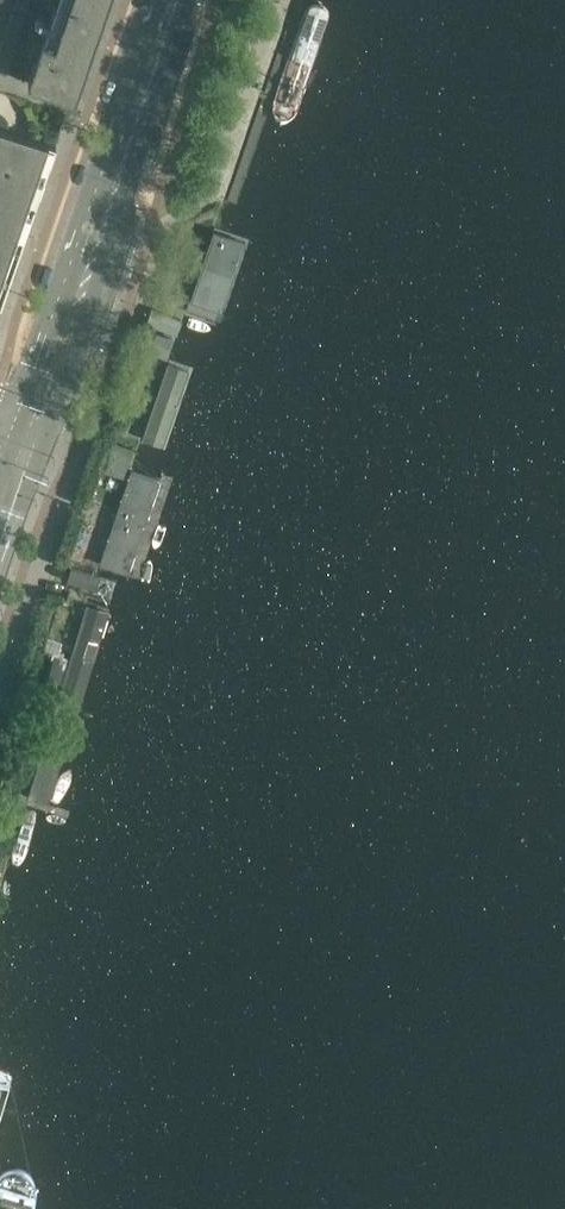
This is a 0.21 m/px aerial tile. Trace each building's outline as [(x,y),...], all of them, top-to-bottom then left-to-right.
[(28,0),(15,0),(13,7),(25,11),(29,0),(28,0)] [(27,80),(75,96),(108,0),(55,0),(27,80)] [(24,16),(11,12),(7,23),(20,27),(24,16)] [(20,27),(7,23),(4,34),(16,38),(20,27)] [(4,34),(0,45),(12,50),(16,38),(4,34)] [(0,45),(0,58),(9,61),(12,50),(0,45)] [(0,58),(0,70),(5,72),(9,61),(0,58)] [(55,143),(0,124),(0,303),(55,143)] [(212,236),(185,315),(203,321),(230,242),(212,236)] [(175,333),(180,319),(151,308),(145,322),(175,333)] [(151,340),(170,347),(173,338),(154,332),(151,340)] [(188,371),(168,364),(142,439),(162,445),(188,371)] [(159,480),(130,470),(100,563),(128,573),(159,480)] [(91,587),(96,574),(72,567),(67,580),(91,587)] [(106,612),(87,607),(61,695),(79,701),(106,612)] [(49,807),(72,736),(53,730),(30,801),(49,807)]
